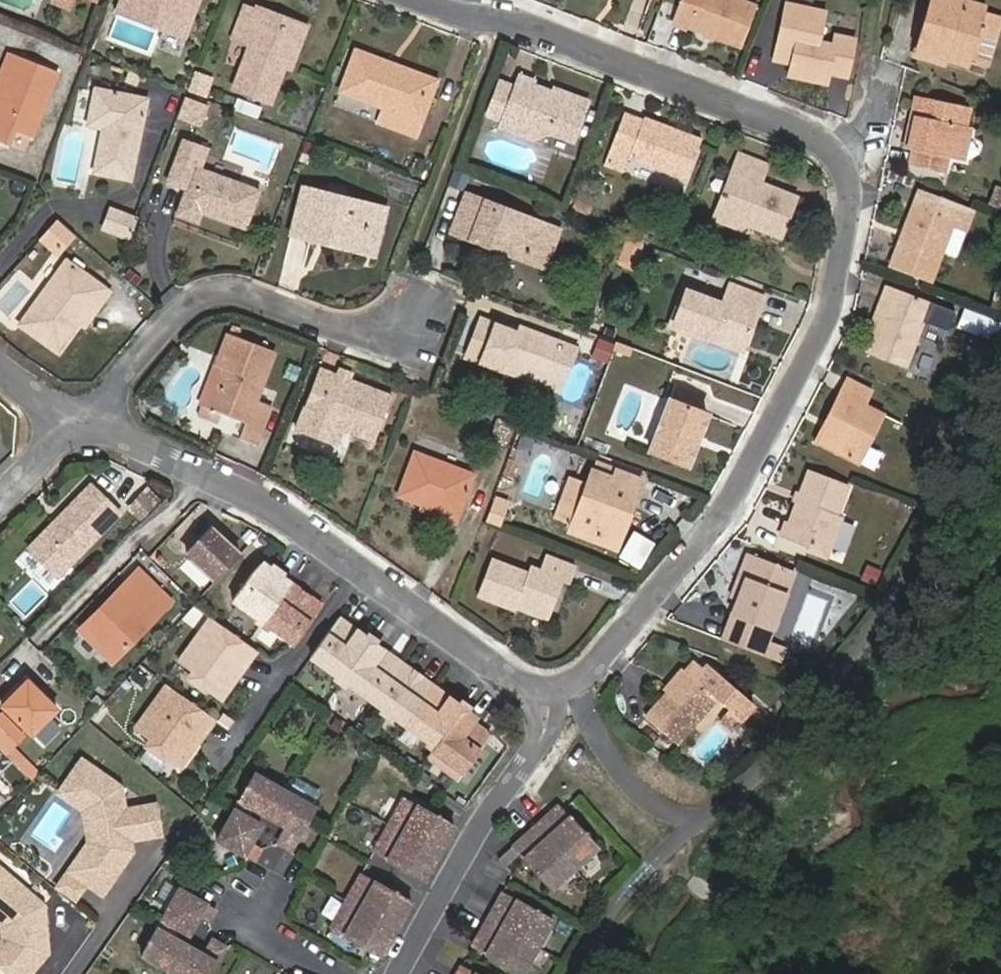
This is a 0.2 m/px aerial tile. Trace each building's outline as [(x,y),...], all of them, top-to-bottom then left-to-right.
[(118,11),(185,37),(199,0),(122,0),(118,11)] [(757,6),(739,0),(681,0),(672,24),(687,29),(688,27),(742,47),(757,6)] [(983,14),(985,6),(964,0),(931,0),(916,52),(967,66),(970,59),(988,64),(1000,19),(983,14)] [(834,42),(817,38),(823,11),(788,3),(777,50),(795,54),(790,75),(825,83),(827,72),(846,76),(855,39),(836,35),(834,42)] [(271,101),(298,30),(256,14),(258,11),(246,6),(233,39),(251,45),(235,87),(271,101)] [(415,119),(428,85),(390,70),(392,65),(357,52),(342,91),(386,108),(381,122),(415,135),(421,121),(415,119)] [(58,72),(17,55),(0,98),(0,141),(8,145),(15,128),(33,135),(58,72)] [(213,81),(194,73),(186,93),(206,100),(213,81)] [(553,88),(552,92),(535,86),(532,93),(501,82),(489,115),(503,121),(501,126),(534,139),(550,132),(574,141),(588,101),(553,88)] [(96,172),(131,178),(146,100),(96,90),(89,124),(104,127),(96,172)] [(959,159),(970,107),(917,95),(912,114),(915,115),(908,148),(911,148),(908,162),(948,171),(951,157),(959,159)] [(205,104),(185,96),(177,117),(197,125),(205,104)] [(685,178),(699,139),(627,112),(607,164),(624,170),(629,157),(685,178)] [(211,148),(185,138),(168,183),(186,190),(176,215),(199,224),(203,214),(247,230),(262,190),(204,168),(211,148)] [(780,237),(796,197),(760,183),(766,165),(740,155),(715,218),(745,231),(748,224),(780,237)] [(988,204),(1000,209),(1000,187),(995,185),(988,204)] [(363,244),(372,205),(303,189),(292,234),(319,240),(320,234),(363,244)] [(932,280),(959,207),(919,192),(891,264),(932,280)] [(534,255),(546,224),(467,194),(452,231),(488,245),(491,238),(534,255)] [(105,229),(131,239),(137,221),(112,212),(105,229)] [(62,248),(74,235),(58,220),(41,238),(50,247),(55,241),(62,248)] [(98,307),(109,292),(67,262),(22,324),(59,352),(94,304),(98,307)] [(731,284),(724,304),(685,289),(672,327),(711,341),(714,333),(746,344),(763,295),(731,284)] [(907,367),(932,302),(888,285),(873,324),(878,326),(868,352),(907,367)] [(506,362),(562,383),(575,348),(519,327),(518,329),(513,327),(511,330),(482,319),(467,357),(503,370),(506,362)] [(256,401),(276,351),(229,333),(200,405),(246,424),(241,437),(257,443),(271,407),(256,401)] [(593,357),(605,361),(610,347),(599,343),(593,357)] [(375,440),(392,396),(320,369),(303,413),(375,440)] [(858,462),(883,413),(864,404),(871,390),(848,379),(826,422),(831,424),(821,443),(858,462)] [(707,414),(670,399),(650,451),(688,465),(707,414)] [(499,420),(491,440),(505,446),(513,426),(499,420)] [(456,527),(476,473),(414,449),(396,497),(442,514),(439,520),(456,527)] [(617,548),(643,480),(595,462),(588,482),(569,475),(553,517),(572,524),(569,531),(617,548)] [(837,514),(849,484),(810,468),(783,537),(808,547),(810,542),(829,550),(842,516),(837,514)] [(91,483),(28,547),(57,576),(120,511),(91,483)] [(139,521),(161,500),(147,486),(125,508),(139,521)] [(487,520),(499,525),(508,502),(496,497),(487,520)] [(203,504),(178,531),(190,541),(207,523),(238,551),(245,543),(203,504)] [(187,560),(216,587),(240,562),(211,534),(187,560)] [(532,565),(530,571),(493,557),(478,594),(548,621),(564,581),(570,583),(577,565),(547,554),(542,568),(532,565)] [(769,638),(794,572),(748,555),(742,570),(748,573),(729,623),(769,638)] [(328,605),(266,563),(257,572),(238,601),(301,645),(328,605)] [(863,565),(858,580),(875,585),(879,569),(863,565)] [(139,567),(99,608),(104,613),(85,633),(113,661),(172,600),(139,567)] [(104,613),(99,608),(80,628),(85,633),(104,613)] [(345,617),(318,656),(440,739),(433,750),(465,772),(496,726),(477,714),(480,709),(345,617)] [(261,651),(214,619),(185,663),(200,673),(196,678),(228,700),(261,651)] [(729,623),(724,638),(764,653),(769,639),(769,638),(729,623)] [(783,659),(787,646),(769,639),(764,653),(783,659)] [(740,718),(753,704),(699,657),(646,717),(676,743),(717,697),(740,718)] [(221,721),(173,688),(143,731),(159,741),(155,747),(188,770),(221,721)] [(0,730),(0,742),(21,721),(15,715),(0,730)] [(38,775),(22,758),(40,741),(21,721),(0,742),(0,748),(1,750),(13,762),(32,781),(38,775)] [(13,762),(1,750),(0,751),(0,767),(3,770),(13,762)] [(120,789),(82,761),(63,787),(76,796),(71,803),(83,811),(91,844),(102,851),(91,869),(109,881),(128,854),(126,842),(158,838),(154,808),(123,812),(120,789)] [(314,805),(254,772),(217,839),(254,860),(261,847),(251,841),(261,823),(247,815),(252,806),(286,825),(278,840),(291,848),(314,805)] [(63,787),(58,793),(71,803),(76,796),(63,787)] [(524,848),(557,882),(602,839),(563,797),(517,841),(524,848)] [(408,799),(377,854),(427,882),(458,827),(408,799)] [(270,844),(277,830),(263,822),(256,837),(270,844)] [(517,841),(504,853),(511,860),(524,848),(517,841)] [(91,844),(79,861),(91,869),(102,851),(91,844)] [(101,893),(109,881),(91,869),(79,861),(60,890),(74,899),(85,883),(101,893)] [(0,871),(0,928),(0,929),(1,941),(0,942),(0,948),(7,954),(0,962),(0,971),(4,973),(30,973),(45,957),(42,908),(0,871)] [(365,875),(334,930),(384,958),(415,904),(365,875)] [(693,876),(687,888),(708,899),(714,887),(693,876)] [(141,952),(181,973),(208,973),(225,943),(212,936),(203,951),(169,932),(174,923),(189,931),(199,913),(209,918),(216,905),(179,884),(141,952)] [(559,913),(509,884),(478,939),(529,967),(559,913)] [(466,960),(458,973),(490,973),(466,960)]
